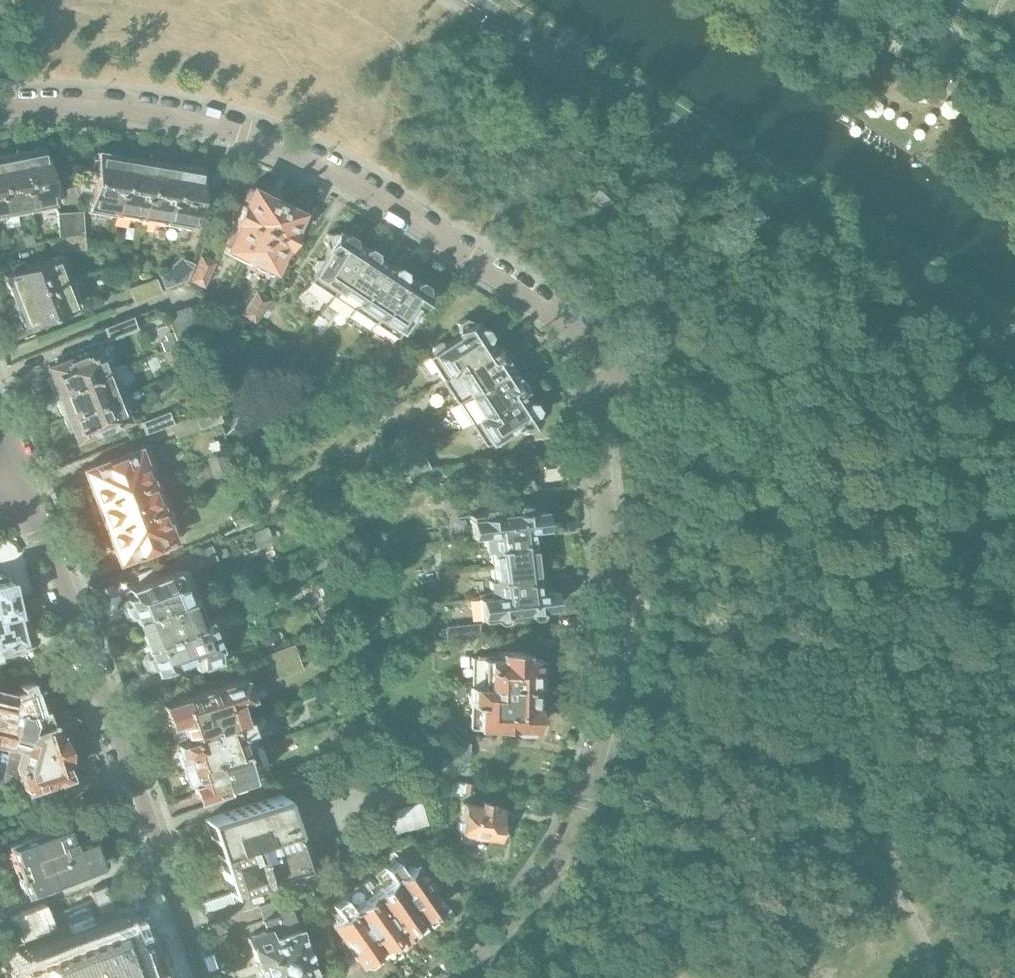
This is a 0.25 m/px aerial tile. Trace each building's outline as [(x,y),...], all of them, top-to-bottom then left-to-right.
[(18,158),(16,158),(20,178),(24,179),(26,191),(23,194),(27,213),(53,208),(49,187),(52,186),(49,171),(53,170),(51,160),(44,161),(43,153),(34,154),(33,151),(17,154),(18,158)] [(87,210),(111,215),(115,196),(118,194),(120,182),(118,179),(121,160),(114,159),(114,155),(96,152),(95,159),(91,158),(90,169),(84,168),(80,191),(85,192),(84,202),(88,203),(87,210)] [(27,213),(23,194),(26,191),(24,179),(20,178),(16,158),(8,159),(7,156),(0,157),(0,213),(1,218),(27,213)] [(111,215),(137,220),(141,200),(143,198),(146,185),(143,183),(146,165),(139,164),(140,160),(124,157),(124,161),(121,160),(118,179),(120,182),(118,194),(115,196),(111,215)] [(137,220),(162,224),(166,205),(169,202),(171,194),(168,189),(172,169),(165,168),(165,164),(150,161),(149,165),(146,165),(143,183),(146,185),(143,198),(141,200),(137,220)] [(175,169),(172,169),(168,189),(171,194),(169,202),(166,205),(162,224),(188,229),(192,209),(196,210),(199,193),(203,193),(205,183),(198,182),(200,174),(190,172),(191,168),(176,166),(175,169)] [(239,261),(241,262),(273,200),(265,196),(263,195),(264,192),(254,187),(253,190),(251,189),(249,188),(241,205),(238,203),(230,219),(234,221),(222,246),(242,256),(239,261)] [(273,200),(241,262),(244,264),(246,258),(267,269),(279,244),(284,246),(291,230),(288,229),(297,212),(295,211),(295,210),(293,209),(294,207),(284,202),(283,204),(281,204),(273,200)] [(71,236),(84,235),(82,211),(70,212),(71,236)] [(58,237),(71,236),(70,212),(57,213),(58,237)] [(316,314),(360,248),(352,243),(351,238),(351,237),(344,232),(344,233),(339,234),(336,232),(335,234),(333,232),(333,233),(328,234),(327,234),(322,241),(323,241),(324,246),(324,247),(325,248),(323,252),(325,253),(319,261),(316,261),(311,268),(312,272),(294,300),(316,314)] [(36,242),(33,233),(21,237),(24,246),(36,242)] [(85,249),(84,235),(71,236),(58,237),(48,240),(50,250),(59,248),(59,251),(85,249)] [(6,238),(0,239),(0,248),(8,246),(6,238)] [(352,309),(382,262),(373,257),(373,252),(373,251),(366,246),(365,247),(361,249),(360,248),(330,294),(352,309)] [(203,288),(215,261),(201,254),(188,281),(203,288)] [(50,287),(70,279),(60,255),(40,263),(39,262),(26,267),(23,261),(9,266),(12,273),(8,275),(11,283),(7,285),(13,300),(17,298),(17,300),(35,293),(37,288),(47,285),(50,287)] [(180,256),(160,275),(164,286),(186,277),(193,261),(180,256)] [(352,309),(373,322),(403,276),(402,271),(403,270),(395,266),(390,268),(382,262),(352,309)] [(403,276),(373,322),(395,337),(401,329),(405,328),(408,324),(406,320),(414,308),(416,309),(417,308),(419,309),(420,309),(424,307),(425,308),(430,301),(429,300),(428,295),(429,295),(427,293),(427,292),(425,291),(424,285),(417,280),(417,281),(412,282),(403,276)] [(161,293),(155,277),(127,288),(133,303),(161,293)] [(79,304),(70,279),(50,287),(47,285),(37,288),(35,293),(17,300),(20,308),(17,309),(23,326),(27,324),(28,328),(41,323),(39,319),(59,312),(61,315),(72,311),(70,307),(79,304)] [(254,324),(270,299),(256,290),(240,315),(254,324)] [(203,338),(191,307),(189,308),(188,305),(167,313),(168,316),(167,317),(180,349),(184,347),(186,353),(205,346),(202,339),(203,338)] [(137,329),(133,319),(132,316),(103,327),(108,341),(137,329)] [(447,374),(490,348),(485,339),(486,334),(487,334),(482,327),(477,327),(474,322),(472,323),(471,320),(470,321),(465,319),(465,318),(457,323),(458,324),(457,329),(456,329),(458,332),(457,333),(458,336),(444,345),(442,343),(437,341),(433,343),(431,350),(440,363),(434,367),(441,378),(447,374)] [(462,397),(462,398),(509,367),(503,359),(505,354),(501,346),(500,347),(495,346),(494,345),(490,348),(447,374),(441,378),(456,401),(462,397)] [(88,379),(105,372),(96,349),(75,357),(73,352),(57,358),(58,363),(49,367),(47,367),(49,372),(48,372),(50,377),(47,378),(53,392),(70,385),(72,381),(83,377),(88,379)] [(462,398),(477,420),(519,392),(523,389),(522,388),(524,383),(525,383),(520,376),(519,376),(514,376),(509,367),(462,398)] [(115,398),(105,372),(88,379),(83,377),(72,381),(70,385),(53,392),(57,391),(61,402),(57,403),(63,418),(115,398)] [(519,392),(477,420),(470,424),(478,435),(483,431),(492,445),(499,446),(503,443),(504,437),(505,437),(503,435),(518,426),(519,428),(520,428),(522,430),(523,430),(527,431),(528,432),(535,428),(535,426),(536,422),(536,421),(535,419),(536,418),(533,413),(534,408),(535,408),(530,401),(524,400),(519,392)] [(115,398),(63,418),(69,432),(72,431),(73,436),(74,436),(76,440),(78,440),(78,439),(87,436),(89,440),(104,434),(102,429),(124,421),(115,398)] [(221,420),(215,406),(193,415),(199,429),(221,420)] [(173,423),(168,411),(140,422),(145,434),(173,423)] [(429,468),(420,450),(420,449),(398,461),(402,472),(429,468)] [(89,503),(147,481),(135,450),(116,457),(115,455),(98,462),(98,464),(82,470),(88,484),(82,486),(89,503)] [(499,465),(498,457),(487,458),(488,466),(499,465)] [(527,458),(515,459),(516,468),(528,467),(527,458)] [(158,509),(147,481),(89,503),(89,505),(93,503),(103,530),(99,531),(100,532),(158,509)] [(534,528),(535,530),(545,529),(543,510),(542,510),(541,504),(529,505),(527,503),(516,504),(512,510),(497,512),(491,507),(483,508),(478,513),(471,514),(472,521),(470,521),(472,535),(483,533),(534,528)] [(256,520),(251,506),(229,514),(235,528),(256,520)] [(170,541),(158,509),(100,532),(106,549),(112,547),(117,561),(133,555),(134,557),(152,550),(151,548),(170,541)] [(490,565),(536,561),(535,551),(531,548),(531,549),(530,541),(536,541),(535,530),(534,528),(483,533),(485,547),(489,550),(485,554),(486,562),(490,565)] [(134,619),(194,595),(196,595),(185,567),(214,555),(210,545),(171,560),(176,572),(130,590),(132,596),(126,599),(127,600),(123,602),(119,608),(123,617),(129,619),(133,617),(134,619)] [(490,597),(542,591),(541,580),(535,581),(534,574),(535,574),(537,570),(536,561),(490,565),(487,570),(488,577),(492,580),(488,583),(490,597)] [(13,612),(14,612),(13,609),(13,610),(7,583),(7,582),(7,580),(6,580),(5,576),(2,574),(0,574),(0,656),(18,652),(22,651),(19,640),(20,640),(19,637),(13,612)] [(553,590),(542,591),(490,597),(478,598),(480,614),(482,614),(483,620),(492,619),(497,623),(503,623),(506,617),(525,616),(529,619),(539,618),(542,615),(541,610),(555,608),(553,590)] [(205,623),(194,595),(134,619),(133,619),(144,645),(205,623)] [(354,602),(340,604),(342,618),(356,615),(354,602)] [(205,623),(144,645),(147,652),(143,654),(140,660),(143,668),(154,669),(154,671),(172,664),(172,665),(178,667),(187,664),(189,658),(189,657),(191,656),(197,671),(220,662),(215,648),(216,647),(206,622),(205,623)] [(480,637),(479,622),(445,626),(446,641),(480,637)] [(304,669),(296,644),(267,654),(275,679),(304,669)] [(471,686),(543,689),(543,673),(541,670),(541,660),(524,659),(524,652),(498,652),(498,657),(482,657),(482,658),(471,657),(471,686)] [(174,744),(239,721),(231,700),(251,693),(261,689),(256,674),(245,678),(215,688),(214,685),(200,689),(201,692),(163,706),(169,723),(168,723),(175,743),(174,743),(174,744)] [(465,697),(465,687),(465,686),(455,686),(455,697),(465,697)] [(543,689),(471,686),(469,726),(510,727),(510,731),(512,733),(529,734),(531,732),(531,729),(535,729),(536,708),(540,708),(543,705),(543,689)] [(33,710),(29,699),(41,695),(39,688),(27,692),(27,691),(12,696),(11,699),(0,696),(0,750),(2,750),(5,739),(6,739),(8,738),(18,741),(14,752),(10,751),(6,766),(2,765),(0,770),(0,785),(23,790),(16,772),(29,726),(25,713),(33,710)] [(16,772),(23,790),(37,785),(40,794),(65,786),(62,777),(66,776),(60,758),(64,757),(57,737),(57,736),(53,738),(43,707),(33,710),(25,713),(29,726),(16,772)] [(184,771),(248,749),(248,748),(256,745),(270,741),(268,736),(266,737),(264,731),(269,729),(264,715),(247,720),(247,718),(239,721),(174,744),(178,754),(182,765),(184,771)] [(437,740),(434,732),(423,738),(427,745),(437,740)] [(355,751),(351,741),(339,746),(342,755),(355,751)] [(258,778),(248,749),(184,771),(190,787),(193,786),(198,799),(216,793),(216,794),(241,785),(240,784),(253,779),(258,778)] [(372,762),(370,755),(369,754),(351,760),(354,768),(372,762)] [(461,792),(463,783),(455,781),(454,791),(461,792)] [(472,794),(473,783),(464,782),(462,793),(472,794)] [(310,867),(296,827),(283,792),(205,820),(217,857),(207,861),(211,873),(221,869),(230,894),(245,889),(247,897),(304,882),(308,895),(315,893),(307,868),(310,867)] [(432,824),(425,801),(364,819),(371,842),(432,824)] [(497,839),(499,818),(496,818),(497,807),(488,806),(489,802),(482,801),(482,807),(460,804),(458,822),(456,823),(456,828),(457,828),(457,835),(461,835),(460,844),(473,846),(474,837),(497,839)] [(99,866),(89,837),(70,844),(63,824),(6,844),(23,892),(99,866)] [(391,880),(421,921),(439,908),(439,903),(431,892),(424,890),(419,884),(420,877),(414,869),(409,868),(406,870),(403,866),(399,869),(393,861),(382,868),(391,880)] [(421,921),(391,880),(379,889),(370,876),(361,883),(398,934),(399,933),(402,937),(405,936),(406,938),(413,933),(410,929),(421,921)] [(398,934),(361,883),(340,899),(343,902),(378,952),(391,943),(394,947),(401,942),(396,935),(398,934)] [(114,908),(106,885),(90,890),(98,913),(114,908)] [(291,911),(290,912),(285,898),(259,907),(263,921),(262,921),(266,931),(247,938),(261,977),(314,977),(291,911)] [(362,963),(378,952),(343,902),(340,899),(330,906),(336,914),(332,917),(335,921),(333,922),(332,928),(339,937),(345,938),(351,946),(350,952),(357,962),(362,963)] [(15,964),(20,977),(166,977),(141,904),(96,920),(91,905),(65,914),(75,943),(15,964)]
